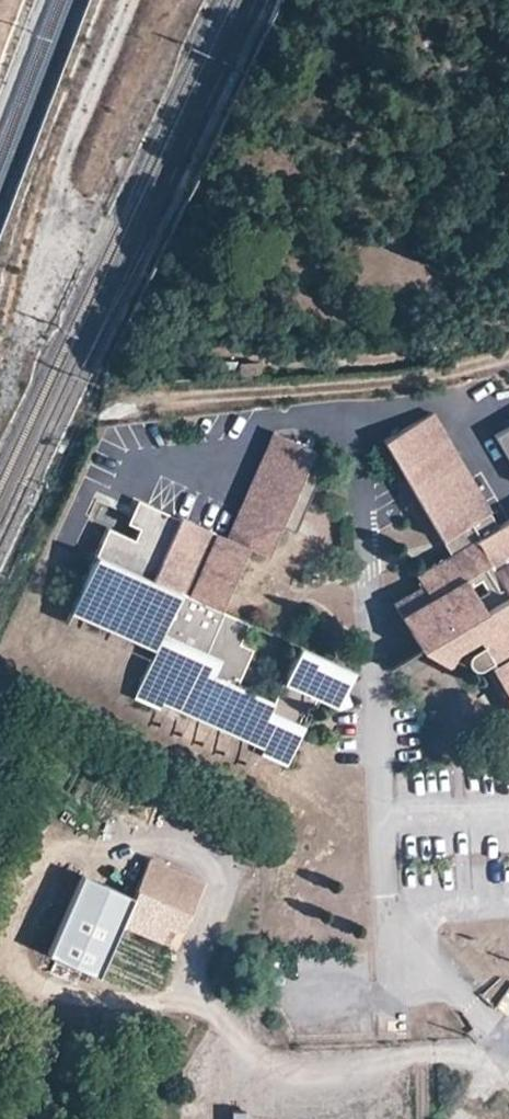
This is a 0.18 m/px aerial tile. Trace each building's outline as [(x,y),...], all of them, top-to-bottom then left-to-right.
[(496,519),(435,422),(385,451),(445,550),(496,519)] [(226,541),(253,553),(267,559),(281,530),(294,536),(302,520),(288,513),(314,454),(273,436),(226,541)] [(499,444),(508,461),(508,438),(499,444)] [(107,531),(95,558),(224,616),(253,553),(226,541),(180,520),(177,525),(137,507),(131,519),(142,524),(134,543),(107,531)] [(504,534),(496,519),(445,550),(454,563),(504,534)] [(504,534),(454,563),(420,585),(423,592),(395,607),(422,658),(460,636),(476,651),(481,658),(471,664),(472,672),(476,679),(490,671),(508,702),(508,531),(504,534)] [(224,616),(95,558),(68,615),(155,656),(135,699),(164,712),(166,708),(263,751),(262,756),(286,767),(317,701),(333,709),(349,703),(342,694),(351,672),(300,650),(274,707),(237,690),(253,654),(240,648),(250,627),(224,616)] [(460,636),(422,658),(441,672),(476,651),(460,636)] [(133,897),(121,925),(167,946),(175,929),(184,933),(193,912),(207,881),(151,857),(133,897)] [(121,925),(133,897),(82,875),(47,954),(56,958),(83,970),(98,976),(121,925)] [(177,950),(184,933),(175,929),(167,946),(177,950)] [(56,958),(50,972),(77,984),(83,970),(56,958)]
